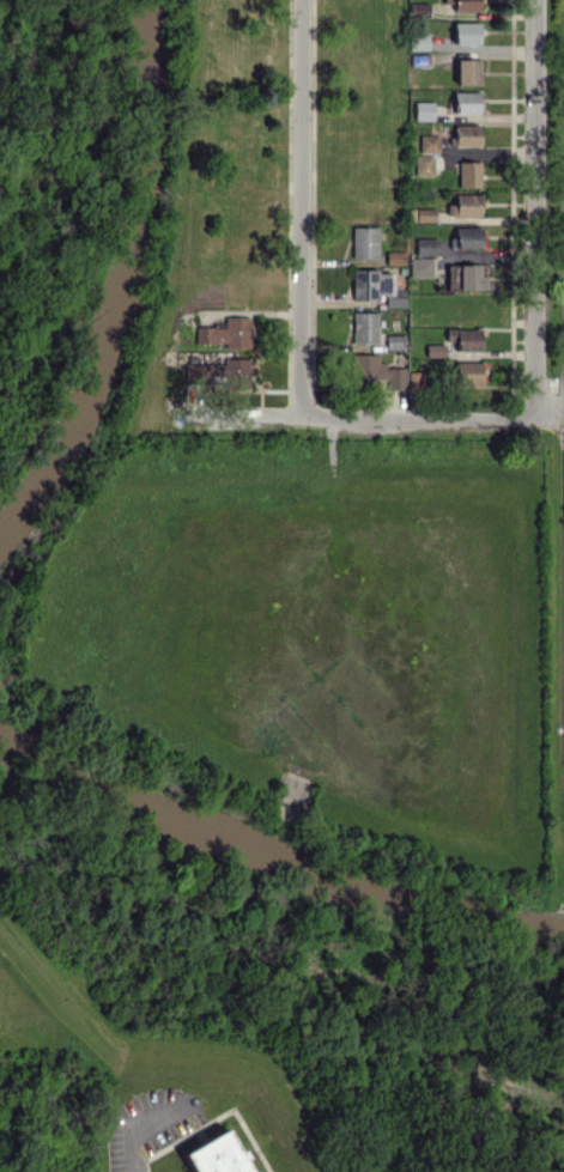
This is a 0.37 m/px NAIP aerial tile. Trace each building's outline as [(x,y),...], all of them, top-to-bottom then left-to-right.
[(443,3),(453,3),(453,10),(478,10),(478,0),(443,0),(443,3)] [(478,22),(453,21),(453,43),(478,44),(478,22)] [(428,50),(428,33),(409,33),(408,49),(428,50)] [(429,66),(429,53),(410,53),(409,66),(429,66)] [(456,59),(455,84),(478,85),(479,59),(456,59)] [(453,111),(477,112),(478,92),(453,91),(453,111)] [(433,101),(413,101),(413,120),(433,120),(433,101)] [(453,145),(479,146),(479,125),(453,124),(453,145)] [(438,134),(418,135),(418,152),(438,152),(438,134)] [(413,175),(432,175),(432,155),(413,155),(413,175)] [(477,187),(477,162),(458,162),(457,187),(477,187)] [(480,194),(454,194),(454,203),(446,203),(446,215),(480,216),(480,194)] [(434,208),(416,208),(415,221),(434,221),(434,208)] [(350,258),(377,258),(377,227),(351,227),(350,258)] [(480,227),(452,227),(452,247),(480,247),(480,227)] [(436,238),(414,238),(414,254),(436,255),(436,238)] [(408,277),(431,277),(431,257),(408,257),(408,277)] [(479,263),(457,264),(457,289),(486,288),(486,275),(479,275),(479,263)] [(352,298),(384,298),(384,307),(404,307),(403,290),(391,290),(391,270),(351,271),(352,298)] [(376,312),(352,312),(351,343),(376,343),(376,312)] [(194,327),(195,343),(225,342),(225,347),(249,347),(248,316),(224,317),(224,326),(194,327)] [(479,350),(480,329),(446,328),(446,340),(455,341),(455,350),(479,350)] [(385,348),(403,349),(404,335),(385,334),(385,348)] [(444,356),(444,344),(425,344),(425,357),(444,356)] [(377,355),(350,354),(349,378),(377,379),(377,388),(405,389),(405,366),(376,366),(377,355)] [(248,358),(223,357),(223,364),(184,363),(184,385),(248,386),(248,358)] [(480,361),(455,362),(455,383),(481,382),(480,361)] [(407,390),(423,391),(423,372),(408,371),(407,390)] [(230,1128),(183,1150),(193,1171),(251,1171),(230,1128)]
